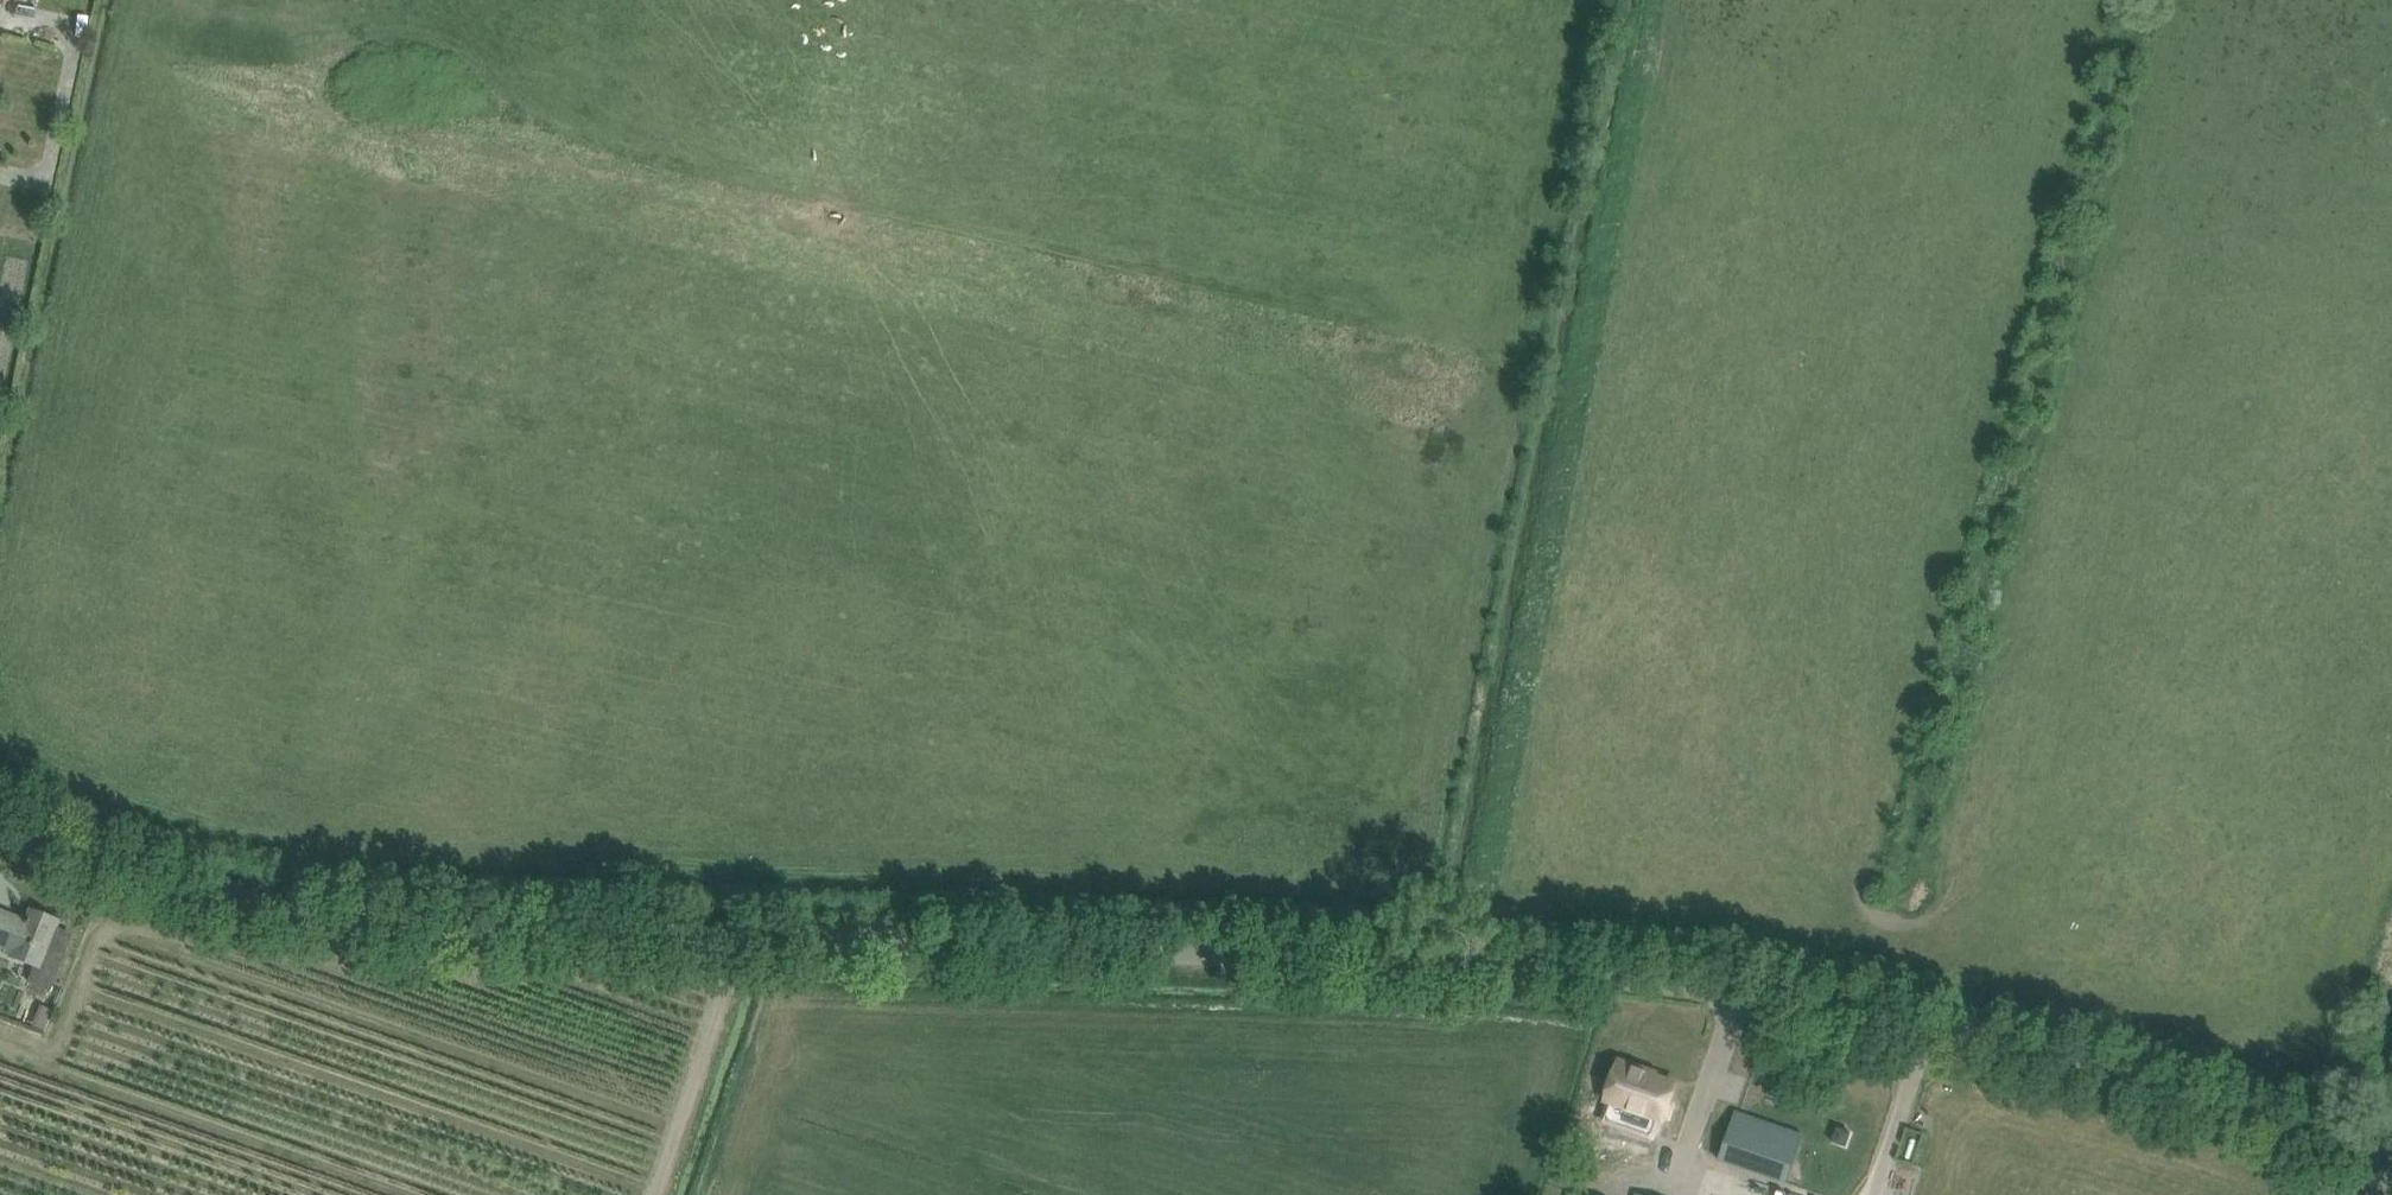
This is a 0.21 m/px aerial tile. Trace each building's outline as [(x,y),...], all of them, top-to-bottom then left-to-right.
[(88,18),(91,0),(78,0),(75,15),(88,18)] [(58,921),(31,911),(28,918),(27,918),(26,921),(16,917),(16,918),(0,912),(0,944),(15,949),(13,955),(38,965),(47,941),(50,942),(58,921)] [(33,981),(27,996),(47,1003),(53,985),(54,983),(36,976),(34,981),(33,981)] [(53,1009),(26,999),(18,1018),(46,1028),(53,1009)] [(1620,1061),(1602,1114),(1619,1120),(1624,1107),(1663,1120),(1676,1084),(1646,1073),(1647,1071),(1620,1061)] [(1736,1113),(1729,1135),(1720,1160),(1787,1183),(1795,1160),(1805,1163),(1812,1144),(1801,1141),(1803,1135),(1736,1113)]
